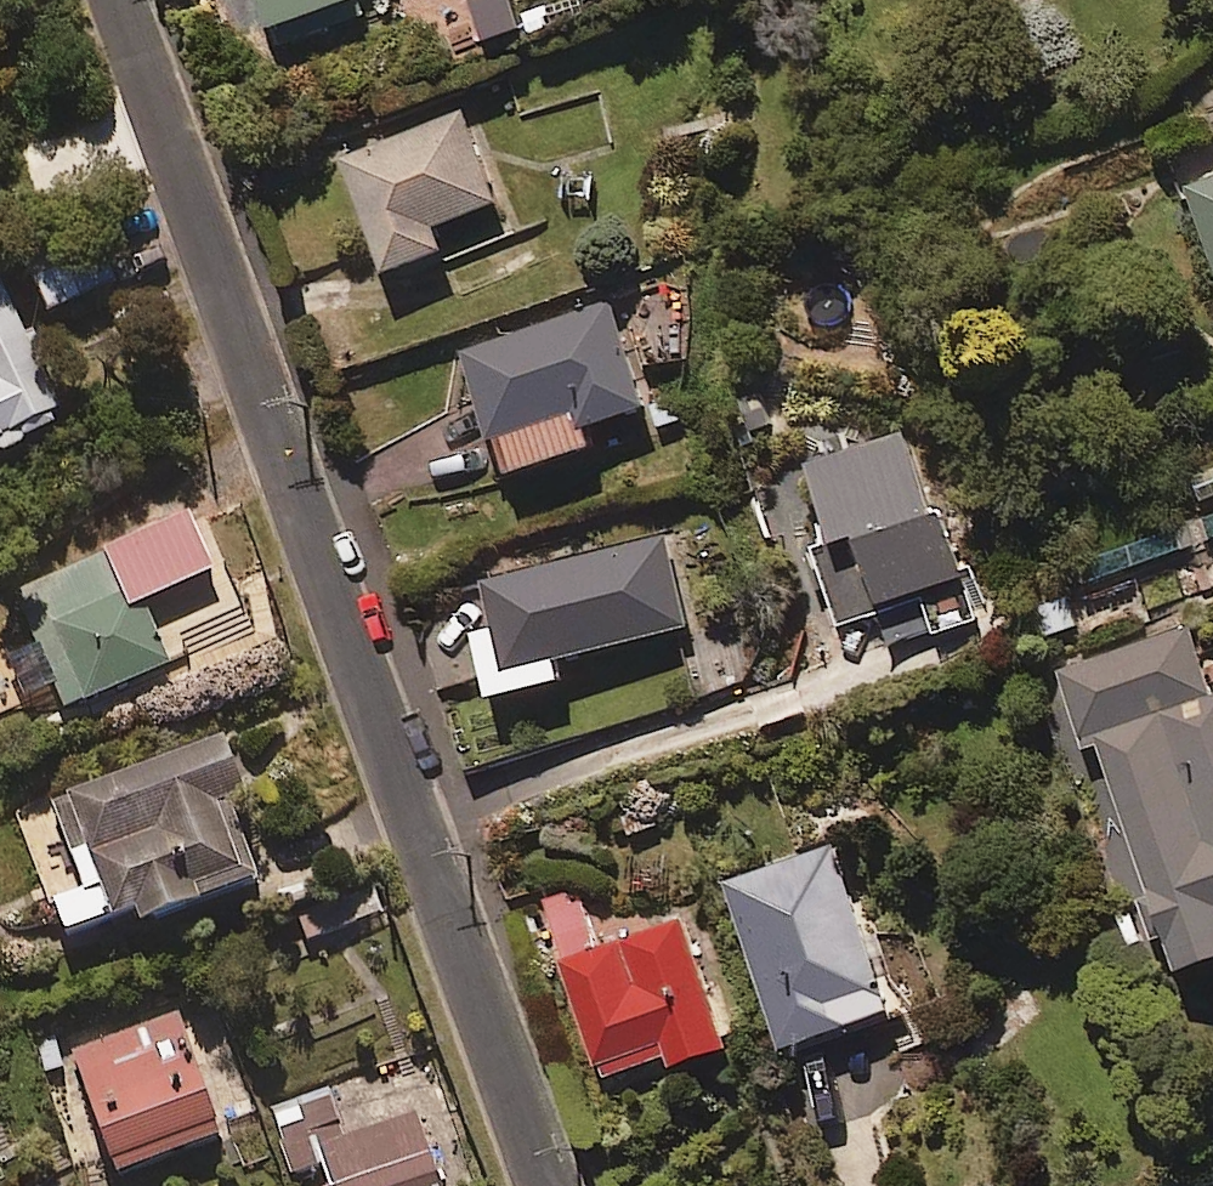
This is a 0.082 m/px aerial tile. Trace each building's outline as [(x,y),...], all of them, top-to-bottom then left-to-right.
[(372,7),(369,0),(271,0),(284,38),(372,7)] [(503,194),(465,104),(346,153),(393,268),(450,245),(440,220),(503,194)] [(1179,177),(1212,265),(1212,165),(1179,177)] [(117,278),(92,217),(22,245),(46,306),(117,278)] [(59,425),(50,407),(63,400),(2,274),(0,275),(0,454),(59,425)] [(652,400),(614,296),(467,350),(510,466),(597,434),(592,422),(652,400)] [(926,513),(898,431),(802,464),(826,533),(814,537),(842,619),(918,593),(930,628),(971,615),(935,510),(926,513)] [(1094,552),(1101,574),(1212,535),(1212,511),(1094,552)] [(693,622),(670,530),(470,580),(497,688),(567,670),(563,654),(693,622)] [(174,653),(120,542),(19,592),(73,702),(174,653)] [(1074,621),(1062,593),(1009,615),(1021,643),(1074,621)] [(1186,624),(1050,667),(1100,823),(1110,820),(1158,968),(1212,950),(1212,690),(1208,692),(1186,624)] [(259,802),(228,726),(57,796),(91,878),(55,893),(70,929),(140,901),(149,923),(266,876),(239,810),(259,802)] [(895,1001),(835,839),(730,878),(790,1040),(895,1001)] [(599,939),(579,885),(546,897),(608,1066),(674,1042),(679,1056),(732,1036),(685,908),(599,939)] [(226,1131),(181,1008),(73,1047),(119,1171),(226,1131)] [(330,1089),(271,1107),(292,1173),(323,1163),(330,1185),(442,1185),(419,1111),(343,1135),(330,1089)]
